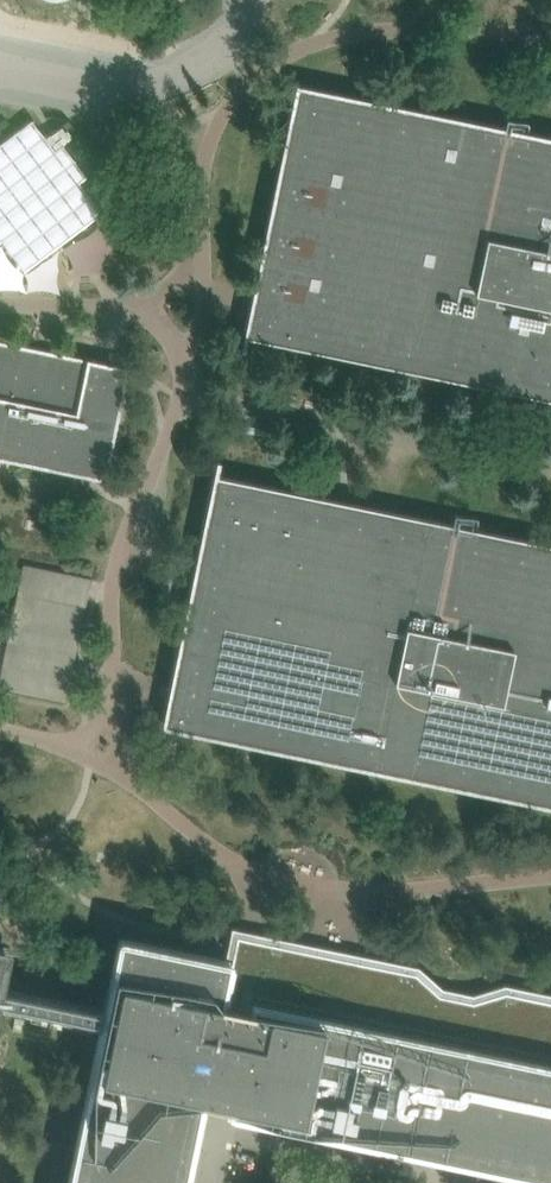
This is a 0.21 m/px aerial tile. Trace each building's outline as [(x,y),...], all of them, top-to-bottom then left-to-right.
[(299,89),(287,151),(285,160),(280,182),(277,195),(256,298),(256,300),(254,309),(253,312),(248,335),(550,398),(550,142),(299,89)] [(0,143),(0,243),(4,240),(26,270),(102,212),(79,182),(87,176),(62,144),(54,150),(30,119),(0,143)] [(0,455),(103,476),(125,370),(0,344),(0,455)] [(167,724),(550,803),(550,547),(349,505),(341,504),(218,478),(198,571),(195,585),(174,687),(174,689),(172,698),(171,701),(167,724)] [(22,563),(1,688),(69,699),(90,575),(22,563)] [(0,972),(0,1004),(92,1024),(104,1026),(71,1182),(183,1182),(200,1100),(234,1107),(233,1113),(233,1114),(240,1116),(550,1180),(550,1005),(545,1003),(527,997),(517,996),(499,999),(483,1002),(467,1001),(445,1000),(440,998),(436,995),(417,982),(411,978),(408,977),(406,978),(372,965),(346,963),(335,961),(309,954),(303,953),(298,953),(288,956),(284,958),(276,964),(267,966),(260,966),(260,964),(260,962),(259,961),(258,960),(257,959),(256,958),(255,958),(254,957),(253,957),(252,957),(251,957),(250,957),(249,958),(248,958),(247,959),(246,960),(245,961),(245,962),(244,963),(244,964),(244,965),(231,964),(231,963),(221,961),(121,940),(106,1010),(18,992),(3,989),(10,955),(4,954),(0,972)]
